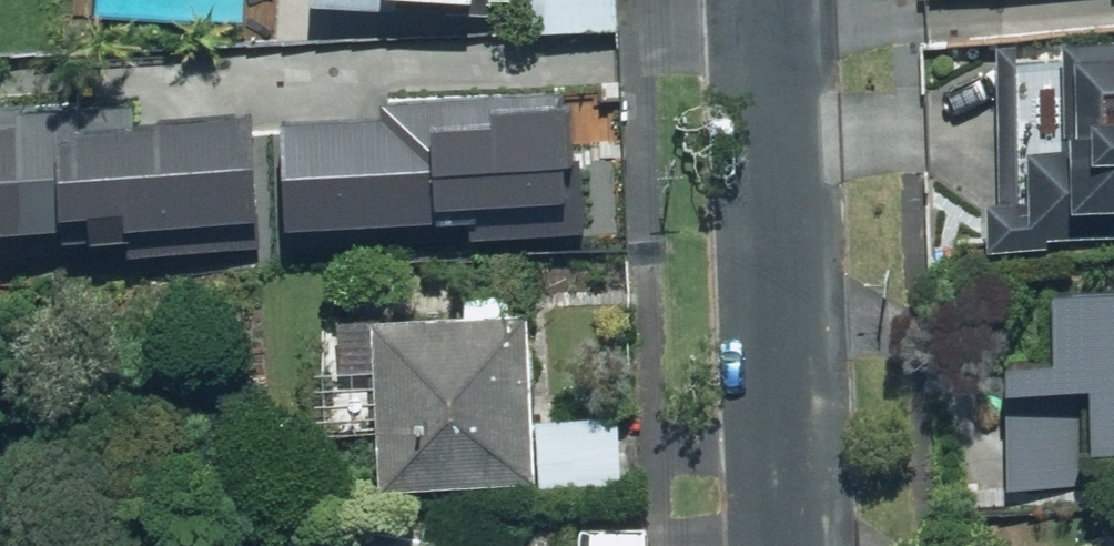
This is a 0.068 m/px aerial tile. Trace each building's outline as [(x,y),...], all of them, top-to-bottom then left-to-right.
[(327,5),(642,24),(644,0),(328,0),(327,5)] [(1087,23),(1087,142),(1037,142),(1037,171),(999,171),(999,218),(1113,218),(1113,23),(1087,23)] [(287,98),(291,208),(471,201),(472,230),(601,225),(599,156),(579,157),(576,89),(478,93),(477,77),(383,80),(384,95),(287,98)] [(140,211),(141,239),(269,233),(262,104),(151,110),(149,85),(0,92),(0,218),(140,211)] [(1073,258),(1071,345),(1022,344),(1019,484),(1109,486),(1110,436),(1113,436),(1113,258),(1073,258)] [(347,410),(345,492),(636,499),(638,408),(549,406),(552,299),(513,298),(513,281),(478,280),(478,301),(334,298),(331,409),(347,410)]
